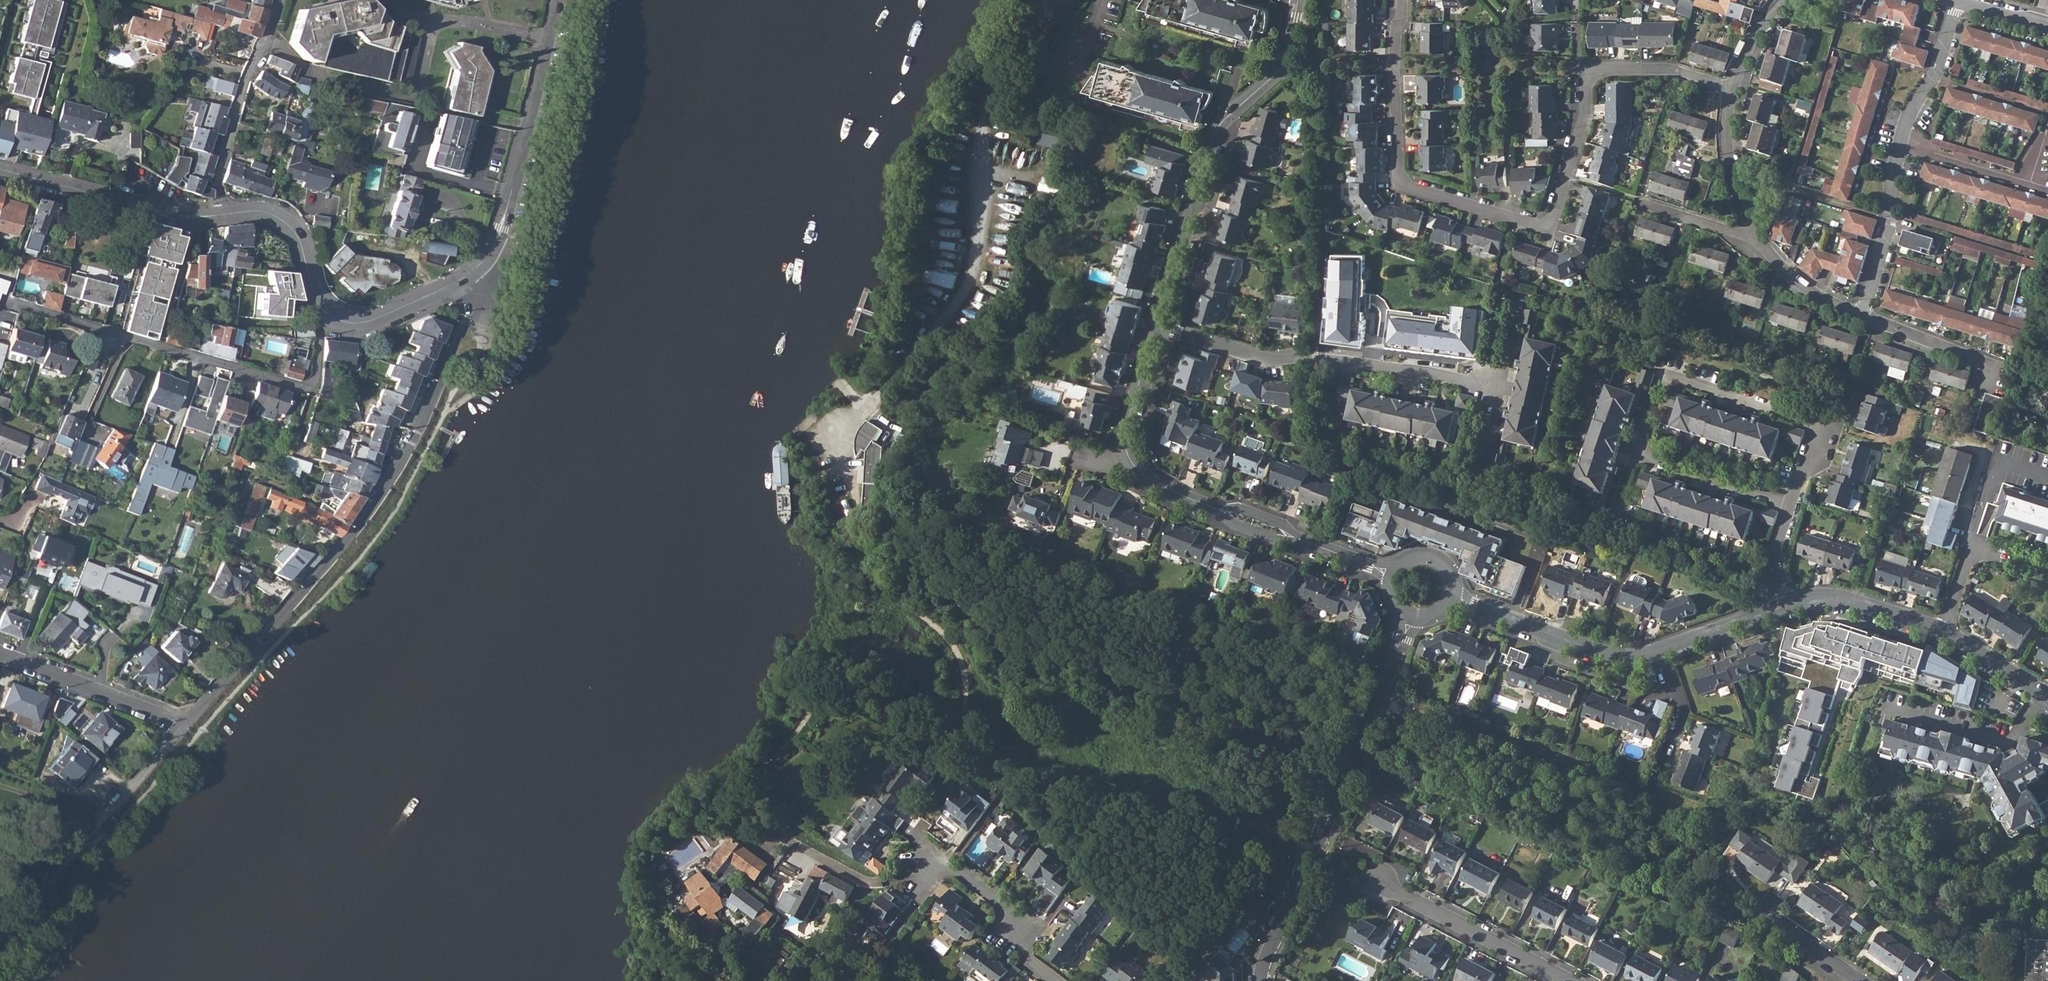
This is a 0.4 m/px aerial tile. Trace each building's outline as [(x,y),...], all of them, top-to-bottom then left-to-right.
[(22,41),(48,47),(61,1),(57,0),(33,0),(22,41)] [(265,12),(268,0),(251,0),(249,6),(265,12)] [(410,87),(421,40),(398,35),(400,29),(383,25),(360,0),(356,0),(298,12),(289,44),(304,59),(313,62),(312,65),(410,87)] [(1268,9),(1248,3),(1248,4),(1241,2),(1242,0),(1241,0),(1146,0),(1140,8),(1144,9),(1141,18),(1250,51),(1257,29),(1266,32),(1269,17),(1268,9)] [(1350,22),(1374,22),(1374,6),(1376,6),(1376,0),(1351,0),(1350,22)] [(1536,13),(1558,13),(1557,0),(1536,0),(1536,13)] [(1714,11),(1716,6),(1714,2),(1709,0),(1697,0),(1695,4),(1714,11)] [(1731,5),(1723,2),(1722,0),(1721,0),(1720,3),(1714,2),(1716,6),(1714,11),(1717,11),(1723,13),(1728,15),(1731,5)] [(1728,15),(1742,19),(1746,6),(1741,5),(1741,8),(1735,6),(1737,0),(1732,0),(1731,5),(1728,15)] [(1868,21),(1873,6),(1865,3),(1866,0),(1846,0),(1842,12),(1861,16),(1860,19),(1868,21)] [(1876,24),(1878,17),(1896,23),(1902,1),(1900,1),(1898,0),(1883,0),(1881,8),(1873,6),(1868,21),(1876,24)] [(1904,35),(1919,39),(1922,28),(1914,26),(1920,6),(1902,1),(1896,23),(1906,26),(1904,35)] [(224,15),(260,27),(265,12),(249,6),(246,16),(226,10),(224,15)] [(1742,19),(1751,22),(1755,9),(1746,6),(1742,19)] [(206,25),(157,10),(154,20),(149,23),(131,17),(127,20),(122,34),(124,38),(130,39),(134,38),(135,37),(144,40),(142,47),(146,54),(153,56),(161,53),(166,34),(170,32),(170,30),(181,34),(181,31),(195,36),(194,39),(202,40),(206,25)] [(224,15),(219,28),(219,31),(222,32),(223,29),(256,40),(260,27),(224,15)] [(1744,33),(1746,23),(1734,19),(1731,29),(1736,31),(1744,33)] [(1371,49),(1371,34),(1374,34),(1374,22),(1350,22),(1349,49),(1371,49)] [(1445,53),(1445,31),(1440,31),(1440,23),(1424,22),(1424,31),(1422,31),(1423,51),(1432,51),(1432,53),(1445,53)] [(1618,46),(1618,24),(1618,22),(1590,22),(1590,47),(1610,47),(1610,46),(1618,46)] [(1675,45),(1675,22),(1643,22),(1643,24),(1643,46),(1659,46),(1659,44),(1675,45)] [(1450,31),(1450,25),(1444,23),(1440,23),(1440,31),(1445,31),(1450,31)] [(1556,40),(1556,33),(1560,33),(1560,23),(1533,23),(1532,50),(1558,50),(1558,40),(1556,40)] [(1618,46),(1625,46),(1625,47),(1642,47),(1643,46),(1643,24),(1618,24),(1618,46)] [(1962,44),(1985,51),(1987,43),(1980,40),(1983,32),(1967,27),(1962,44)] [(1786,30),(1778,57),(1791,61),(1799,63),(1802,53),(1807,36),(1786,30)] [(1985,51),(1992,53),(1997,36),(1983,32),(1980,40),(1987,43),(1985,51)] [(1892,59),(1924,68),(1929,51),(1916,48),(1919,39),(1904,35),(1899,51),(1895,50),(1892,59)] [(1997,36),(1992,53),(2007,58),(2012,41),(1997,36)] [(457,40),(452,47),(472,51),(477,45),(457,40)] [(2012,41),(2007,58),(2022,62),(2027,45),(2012,41)] [(1691,59),(1708,64),(1713,47),(1712,47),(1697,42),(1691,59)] [(2027,45),(2022,62),(2037,67),(2042,50),(2027,45)] [(472,53),(472,51),(452,47),(442,54),(451,71),(440,110),(471,118),(483,74),(472,53)] [(1708,64),(1725,70),(1730,53),(1713,47),(1708,64)] [(2037,67),(2047,70),(2047,52),(2042,50),(2037,67)] [(1802,53),(1799,63),(1805,65),(1808,55),(1802,53)] [(1769,54),(1762,80),(1784,86),(1791,61),(1778,57),(1769,54)] [(43,64),(17,56),(11,81),(15,83),(12,92),(34,97),(43,64)] [(278,74),(292,81),(294,77),(297,69),(269,56),(266,64),(280,69),(278,74)] [(1835,71),(1839,58),(1833,56),(1829,69),(1835,71)] [(1206,109),(1211,102),(1212,99),(1215,93),(1185,85),(1186,83),(1183,81),(1179,79),(1177,82),(1135,70),(1135,69),(1132,66),(1129,64),(1126,67),(1105,60),(1085,91),(1088,92),(1086,101),(1195,134),(1202,108),(1206,109)] [(1883,88),(1890,65),(1880,62),(1873,60),(1868,76),(1876,78),(1874,86),(1883,88)] [(1953,75),(1959,77),(1962,66),(1956,64),(1953,75)] [(1826,79),(1832,81),(1835,71),(1829,69),(1827,76),(1826,79)] [(267,97),(280,102),(285,95),(291,99),(294,92),(261,72),(252,84),(252,86),(267,97)] [(1350,103),(1350,112),(1373,112),(1373,103),(1377,103),(1377,93),(1379,93),(1379,85),(1377,85),(1378,74),(1356,74),(1356,78),(1353,81),(1353,86),(1356,90),(1356,103),(1350,103)] [(1444,98),(1445,75),(1418,75),(1418,85),(1421,85),(1421,91),(1420,91),(1420,103),(1440,103),(1444,98)] [(1864,91),(1880,96),(1883,88),(1874,86),(1876,78),(1868,76),(1864,91)] [(294,77),(292,81),(296,83),(294,88),(300,94),(306,96),(307,93),(309,86),(308,85),(308,80),(294,77)] [(1830,88),(1832,81),(1826,79),(1824,86),(1830,88)] [(1967,85),(1975,88),(1976,81),(1969,79),(1967,85)] [(214,92),(233,98),(237,85),(217,80),(214,92)] [(1760,87),(1781,94),(1784,86),(1762,80),(1760,87)] [(1975,88),(1982,90),(1984,84),(1976,81),(1975,88)] [(1553,102),(1553,84),(1532,84),(1532,111),(1536,111),(1554,111),(1556,111),(1556,102),(1553,102)] [(1607,104),(1607,112),(1632,113),(1635,113),(1635,104),(1632,104),(1632,84),(1619,84),(1619,85),(1608,85),(1608,104),(1607,104)] [(1982,90),(1989,92),(1991,86),(1984,84),(1982,90)] [(1828,96),(1830,88),(1824,86),(1821,94),(1828,96)] [(1989,92),(1996,94),(1998,88),(1991,86),(1989,92)] [(1944,105),(1966,112),(1969,103),(1962,101),(1964,93),(1949,88),(1944,105)] [(1996,94),(2003,96),(2005,90),(1998,88),(1996,94)] [(2005,90),(2003,96),(2011,99),(2013,93),(2005,90)] [(1876,110),(1880,96),(1864,91),(1859,105),(1876,110)] [(296,130),(293,141),(304,143),(308,128),(309,127),(305,127),(314,96),(307,93),(306,96),(300,116),(298,123),(296,130)] [(1966,112),(1974,114),(1979,97),(1964,93),(1962,101),(1969,103),(1966,112)] [(2011,99),(2019,101),(2021,95),(2013,93),(2011,99)] [(1825,104),(1828,96),(1821,94),(1819,102),(1825,104)] [(1757,95),(1749,122),(1757,124),(1776,129),(1780,117),(1775,116),(1777,109),(1774,108),(1776,101),(1757,95)] [(2019,101),(2026,103),(2028,97),(2021,95),(2019,101)] [(384,102),(358,96),(356,107),(382,113),(384,102)] [(1974,114),(1989,119),(1994,102),(1979,97),(1974,114)] [(2026,103),(2033,105),(2035,99),(2028,97),(2026,103)] [(1799,99),(1797,108),(1812,112),(1814,104),(1799,99)] [(2033,105),(2042,108),(2044,102),(2035,99),(2033,105)] [(197,152),(207,155),(213,134),(201,131),(201,129),(202,127),(204,120),(208,108),(208,105),(192,100),(190,106),(188,113),(195,115),(191,128),(193,129),(191,136),(182,134),(178,146),(184,148),(197,152)] [(389,154),(398,155),(413,108),(384,102),(382,113),(381,115),(379,115),(377,121),(379,122),(370,151),(389,154)] [(1823,111),(1825,104),(1819,102),(1817,109),(1823,111)] [(1989,119),(2004,123),(2010,107),(1994,102),(1989,119)] [(82,142),(96,146),(101,127),(104,117),(89,113),(89,111),(63,105),(56,132),(83,138),(82,142)] [(1871,126),(1876,110),(1859,105),(1854,121),(1871,126)] [(0,118),(0,157),(5,158),(7,149),(14,123),(17,110),(5,106),(1,119),(0,118)] [(2004,123),(2019,128),(2025,111),(2010,107),(2004,123)] [(213,134),(221,136),(226,118),(228,113),(208,108),(204,120),(202,127),(201,129),(201,131),(213,134)] [(1288,119),(1281,117),(1278,111),(1267,108),(1260,112),(1256,125),(1254,125),(1251,133),(1255,134),(1274,140),(1279,125),(1286,127),(1288,119)] [(1821,118),(1823,111),(1817,109),(1814,116),(1821,118)] [(51,119),(17,110),(14,123),(7,149),(42,155),(51,119)] [(1421,137),(1420,145),(1422,145),(1440,145),(1440,138),(1444,138),(1444,119),(1447,119),(1448,110),(1424,110),(1424,118),(1422,118),(1422,137),(1421,137)] [(1536,111),(1535,138),(1547,139),(1557,139),(1557,119),(1554,119),(1554,111),(1536,111)] [(2025,111),(2019,128),(2035,132),(2040,115),(2025,111)] [(282,125),(277,137),(291,142),(293,143),(293,141),(296,130),(298,123),(300,116),(287,112),(282,125)] [(1357,139),(1357,147),(1359,147),(1378,147),(1378,131),(1375,129),(1375,122),(1373,122),(1373,112),(1350,112),(1349,121),(1351,121),(1351,129),(1348,131),(1348,137),(1351,139),(1357,139)] [(1626,144),(1632,126),(1632,113),(1607,112),(1607,123),(1610,123),(1605,137),(1607,137),(1603,148),(1619,153),(1624,155),(1627,144),(1626,144)] [(1669,130),(1686,135),(1691,118),(1674,113),(1669,130)] [(425,167),(458,176),(474,122),(440,114),(425,167)] [(1819,126),(1821,118),(1814,116),(1812,124),(1819,126)] [(1703,140),(1708,123),(1691,118),(1686,135),(1703,140)] [(277,137),(282,125),(270,121),(266,133),(277,137)] [(1867,141),(1871,126),(1854,121),(1850,136),(1867,141)] [(1749,150),(1771,157),(1779,130),(1776,129),(1757,124),(1749,150)] [(1816,134),(1819,126),(1812,124),(1810,132),(1816,134)] [(1061,149),(1064,138),(1040,132),(1037,143),(1061,149)] [(1814,141),(1816,134),(1810,132),(1808,139),(1814,141)] [(1271,156),(1276,140),(1274,140),(1255,134),(1253,141),(1249,140),(1246,149),(1248,150),(1245,162),(1256,165),(1256,164),(1270,168),(1272,158),(1271,156)] [(1862,156),(1867,141),(1850,136),(1845,151),(1862,156)] [(1938,146),(1941,147),(1942,141),(1934,138),(1933,141),(1936,146),(1938,146)] [(1812,148),(1814,141),(1808,139),(1806,146),(1812,148)] [(291,142),(290,147),(300,151),(311,154),(312,144),(308,144),(304,143),(293,141),(293,143),(291,142)] [(1941,147),(1948,149),(1949,143),(1942,141),(1941,147)] [(1953,151),(1955,151),(1957,145),(1949,143),(1948,149),(1953,151)] [(1148,162),(1161,166),(1165,167),(1167,159),(1164,158),(1166,149),(1153,145),(1148,162)] [(1424,155),(1424,170),(1448,170),(1448,158),(1444,158),(1445,145),(1440,145),(1422,145),(1422,155),(1424,155)] [(1955,151),(1962,153),(1963,148),(1957,145),(1955,151)] [(1809,156),(1812,148),(1806,146),(1803,154),(1809,156)] [(297,164),(300,151),(290,147),(281,178),(302,183),(300,189),(316,194),(324,190),(328,174),(297,164)] [(1356,171),(1356,181),(1376,182),(1377,171),(1382,171),(1383,147),(1378,147),(1359,147),(1359,171),(1356,171)] [(1591,181),(1612,188),(1615,179),(1614,179),(1618,165),(1615,165),(1619,153),(1603,148),(1599,147),(1591,173),(1594,173),(1591,181)] [(1669,156),(1679,159),(1681,151),(1676,150),(1676,148),(1673,147),(1672,147),(1669,156)] [(1969,156),(1970,156),(1972,150),(1963,148),(1962,153),(1969,156)] [(1161,166),(1155,190),(1176,197),(1185,164),(1183,163),(1185,155),(1166,149),(1164,158),(1167,159),(1165,167),(1161,166)] [(1970,156),(1977,158),(1979,152),(1972,150),(1970,156)] [(1674,172),(1691,178),(1696,160),(1686,156),(1686,153),(1681,151),(1679,159),(1677,163),(1674,172)] [(1857,171),(1862,156),(1845,151),(1841,165),(1857,171)] [(193,163),(211,169),(215,157),(207,155),(197,152),(193,163)] [(1979,152),(1977,158),(1984,161),(1986,154),(1979,152)] [(398,165),(401,164),(402,156),(398,155),(389,154),(387,163),(398,165)] [(1800,164),(1806,166),(1809,156),(1803,154),(1802,157),(1800,164)] [(1986,154),(1984,161),(1985,161),(1991,163),(1993,156),(1986,154)] [(1997,164),(2000,165),(2002,159),(1993,156),(1991,163),(1997,164)] [(171,172),(183,175),(185,169),(187,160),(181,159),(176,157),(175,157),(171,172)] [(2000,165),(2007,168),(2009,161),(2002,159),(2000,165)] [(245,191),(252,171),(252,169),(229,161),(222,184),(245,191)] [(1674,172),(1677,163),(1670,161),(1667,170),(1674,172)] [(2007,168),(2014,170),(2015,168),(2016,163),(2009,161),(2007,168)] [(202,182),(207,183),(211,169),(193,163),(192,171),(185,169),(183,175),(186,177),(202,182)] [(1479,175),(1480,185),(1499,184),(1499,186),(1507,186),(1506,167),(1499,167),(1498,163),(1480,164),(1481,174),(1479,175)] [(1798,171),(1813,175),(1815,169),(1806,166),(1800,164),(1798,171)] [(1921,180),(1944,187),(1946,179),(1939,176),(1941,168),(1926,164),(1921,180)] [(1841,165),(1836,180),(1844,183),(1847,176),(1855,178),(1857,171),(1841,165)] [(1537,176),(1537,168),(1513,169),(1514,194),(1523,193),(1523,190),(1536,189),(1537,191),(1543,190),(1544,189),(1547,189),(1551,176),(1537,176)] [(1944,187),(1951,189),(1956,172),(1941,168),(1939,176),(1946,179),(1944,187)] [(245,191),(267,198),(272,182),(262,179),(263,174),(262,173),(252,171),(245,191)] [(1348,171),(1348,182),(1351,181),(1356,181),(1356,171),(1348,171)] [(1797,175),(1812,179),(1813,175),(1798,171),(1797,175)] [(1951,189),(1966,194),(1971,177),(1956,172),(1951,189)] [(1650,190),(1667,195),(1672,178),(1655,173),(1650,190)] [(1040,187),(1053,193),(1058,182),(1045,176),(1040,187)] [(1261,193),(1265,183),(1240,176),(1236,189),(1234,189),(1232,197),(1234,197),(1231,205),(1254,211),(1259,195),(1261,193)] [(1825,184),(1822,193),(1831,196),(1848,201),(1855,178),(1847,176),(1844,183),(1836,180),(1834,187),(1825,184)] [(202,182),(186,177),(181,188),(195,194),(202,182)] [(404,177),(399,191),(389,225),(379,222),(375,235),(401,239),(404,232),(405,232),(420,181),(404,177)] [(1967,194),(1965,201),(1979,205),(1981,198),(1986,181),(1971,177),(1966,194),(1967,194)] [(1667,195),(1684,201),(1689,184),(1672,178),(1667,195)] [(1351,198),(1361,212),(1381,197),(1377,190),(1376,182),(1356,181),(1351,181),(1351,198)] [(1981,198),(1996,203),(2001,186),(1986,181),(1981,198)] [(1996,203),(2011,207),(2016,191),(2001,186),(1996,203)] [(377,221),(379,222),(389,225),(399,191),(388,187),(377,221)] [(1587,198),(1582,212),(1603,219),(1610,195),(1585,187),(1582,197),(1587,198)] [(2011,207),(2009,216),(2024,221),(2026,212),(2031,195),(2016,191),(2011,207)] [(2026,212),(2034,214),(2036,206),(2044,208),(2046,200),(2031,195),(2026,212)] [(1374,225),(1388,229),(1389,226),(1395,206),(1385,202),(1381,197),(1361,212),(1368,221),(1374,225)] [(960,212),(961,200),(941,198),(940,210),(960,212)] [(1,199),(0,203),(0,230),(17,235),(23,216),(25,206),(1,199)] [(58,206),(38,200),(27,238),(24,248),(37,252),(44,230),(48,216),(53,218),(54,218),(58,206)] [(2047,218),(2047,200),(2046,200),(2044,208),(2036,206),(2034,214),(2047,218)] [(75,204),(61,201),(59,216),(74,217),(75,204)] [(1425,212),(1412,208),(1413,206),(1404,203),(1402,208),(1395,206),(1389,226),(1397,228),(1398,225),(1419,231),(1425,212)] [(1165,231),(1167,225),(1163,224),(1167,210),(1154,206),(1154,208),(1142,204),(1138,217),(1144,219),(1140,236),(1138,235),(1136,244),(1155,250),(1157,251),(1159,242),(1162,243),(1164,237),(1161,236),(1163,230),(1165,231)] [(1249,227),(1254,211),(1231,205),(1229,214),(1227,213),(1219,238),(1243,245),(1246,237),(1244,235),(1246,228),(1249,227)] [(1847,220),(1843,231),(1871,239),(1877,220),(1845,211),(1842,219),(1847,220)] [(1580,238),(1596,243),(1603,219),(1582,212),(1578,226),(1573,225),(1570,235),(1580,238)] [(1914,221),(1918,222),(1920,216),(1911,213),(1911,214),(1914,221)] [(1780,215),(1772,240),(1775,241),(1791,246),(1793,241),(1800,244),(1805,228),(1798,226),(1799,221),(1780,215)] [(49,232),(53,218),(48,216),(44,230),(49,232)] [(1428,226),(1437,229),(1440,219),(1431,216),(1428,226)] [(1918,222),(1925,224),(1927,218),(1920,216),(1918,222)] [(311,227),(326,229),(327,219),(312,217),(311,227)] [(936,234),(963,236),(964,219),(938,217),(936,234)] [(1434,242),(1460,250),(1463,242),(1467,227),(1458,224),(1459,222),(1451,220),(1451,221),(1440,218),(1440,219),(1437,229),(1437,231),(1434,242)] [(1925,224),(1932,226),(1934,220),(1927,218),(1925,224)] [(1653,241),(1658,224),(1641,219),(1636,236),(1653,241)] [(1940,229),(1942,222),(1934,220),(1932,226),(1940,229)] [(1940,229),(1947,231),(1949,225),(1942,222),(1940,229)] [(147,248),(125,331),(156,339),(184,234),(145,223),(139,246),(147,248)] [(1653,241),(1670,246),(1675,229),(1658,224),(1653,241)] [(232,267),(254,269),(255,263),(249,262),(249,259),(242,258),(243,253),(234,251),(235,248),(249,247),(247,225),(225,227),(220,240),(218,257),(218,265),(227,266),(232,267)] [(1947,231),(1954,233),(1956,227),(1949,225),(1947,231)] [(206,257),(218,257),(220,240),(225,227),(225,226),(210,228),(208,238),(207,238),(206,257)] [(1484,253),(1499,257),(1505,234),(1493,231),(1493,232),(1488,231),(1489,229),(1480,227),(1479,230),(1467,227),(1463,242),(1486,249),(1484,253)] [(1956,227),(1954,233),(1961,235),(1963,229),(1956,227)] [(1961,235),(1969,238),(1971,231),(1963,229),(1961,235)] [(1842,258),(1864,264),(1869,246),(1871,239),(1843,231),(1841,238),(1848,241),(1842,258)] [(1901,247),(1931,256),(1935,240),(1906,231),(1901,247)] [(1969,238),(1977,240),(1979,234),(1971,231),(1969,238)] [(1977,240),(1984,242),(1986,236),(1979,234),(1977,240)] [(1949,249),(1964,254),(1964,253),(1968,241),(1953,236),(1949,249)] [(1984,242),(1991,244),(1993,238),(1986,236),(1984,242)] [(72,249),(73,238),(66,238),(65,249),(72,249)] [(1569,251),(1578,271),(1595,262),(1600,244),(1596,243),(1580,238),(1577,247),(1569,251)] [(1991,244),(1999,246),(2001,240),(1993,238),(1991,244)] [(1999,246),(2007,249),(2009,243),(2001,240),(1999,246)] [(1964,253),(1980,257),(1981,252),(1983,245),(1968,241),(1964,253)] [(1514,261),(1546,271),(1552,254),(1542,251),(1542,249),(1518,242),(1514,261)] [(1116,291),(1142,298),(1149,277),(1147,276),(1155,250),(1136,244),(1131,243),(1130,245),(1128,250),(1116,291)] [(2009,243),(2007,249),(2015,251),(2016,245),(2009,243)] [(336,271),(352,254),(342,245),(323,264),(332,274),(336,271)] [(425,245),(423,260),(440,266),(451,249),(425,245)] [(1696,245),(1691,262),(1707,267),(1713,250),(1696,245)] [(1981,252),(1988,254),(1990,248),(1983,245),(1981,252)] [(2015,251),(2022,253),(2024,247),(2016,245),(2015,251)] [(2022,253),(2031,256),(2033,250),(2024,247),(2022,253)] [(1804,271),(1815,280),(1823,268),(1830,270),(1835,255),(1813,248),(1799,268),(1804,271)] [(1988,254),(1996,256),(1998,250),(1990,248),(1988,254)] [(1713,250),(1707,267),(1717,270),(1724,273),(1729,256),(1713,250)] [(1995,262),(2009,267),(2011,261),(2013,254),(1998,250),(1996,256),(1995,262)] [(2031,256),(2038,258),(2040,252),(2033,250),(2031,256)] [(1546,271),(1545,274),(1562,280),(1579,272),(1578,271),(1569,251),(1561,255),(1552,252),(1552,254),(1546,271)] [(1230,284),(1238,259),(1215,252),(1208,277),(1210,278),(1208,286),(1226,292),(1229,283),(1230,284)] [(2047,261),(2047,254),(2040,252),(2038,258),(2047,261)] [(1964,254),(1963,258),(1978,262),(1980,257),(1964,253),(1964,254)] [(352,254),(336,271),(343,277),(339,281),(351,292),(354,288),(360,294),(368,286),(381,288),(382,284),(388,285),(395,281),(397,269),(391,263),(385,263),(386,259),(352,254)] [(1327,317),(1324,344),(1364,349),(1365,339),(1371,256),(1331,254),(1327,317)] [(2011,261),(2028,266),(2030,260),(2025,258),(2013,254),(2011,261)] [(68,267),(22,255),(17,271),(29,274),(29,272),(53,278),(52,280),(64,283),(66,274),(68,267)] [(1837,276),(1858,282),(1864,264),(1842,258),(1835,255),(1830,270),(1838,273),(1837,276)] [(179,288),(204,289),(204,287),(205,258),(195,258),(194,268),(185,268),(179,288)] [(1895,264),(1903,266),(1905,260),(1897,258),(1895,264)] [(1903,266),(1911,269),(1913,262),(1905,260),(1903,266)] [(2028,266),(2046,271),(2047,265),(2030,260),(2028,266)] [(1913,262),(1911,269),(1918,271),(1920,264),(1913,262)] [(281,270),(294,272),(292,264),(282,263),(281,270)] [(1918,271),(1926,273),(1928,267),(1920,264),(1918,271)] [(1926,273),(1933,275),(1935,269),(1928,267),(1926,273)] [(955,287),(959,275),(931,268),(927,280),(955,287)] [(294,272),(268,269),(274,293),(265,292),(263,314),(287,316),(288,297),(300,300),(294,272)] [(1933,275),(1941,278),(1943,271),(1935,269),(1933,275)] [(29,272),(29,274),(52,280),(53,278),(29,272)] [(1646,282),(1650,284),(1652,276),(1643,273),(1641,281),(1646,282)] [(114,286),(66,274),(64,283),(61,295),(109,307),(114,286)] [(1625,286),(1643,292),(1646,282),(1641,281),(1636,279),(1628,277),(1625,286)] [(6,289),(9,282),(0,279),(0,287),(6,289)] [(1724,307),(1740,312),(1743,303),(1744,303),(1749,286),(1732,281),(1724,307)] [(220,327),(228,328),(229,318),(232,319),(236,302),(239,302),(242,287),(231,284),(220,327)] [(1232,302),(1234,294),(1226,292),(1208,286),(1207,286),(1205,294),(1203,293),(1196,316),(1198,320),(1209,323),(1210,320),(1217,322),(1226,300),(1232,302)] [(1744,303),(1760,309),(1765,292),(1749,286),(1744,303)] [(1883,307),(1905,314),(1908,306),(1901,303),(1903,295),(1888,290),(1883,307)] [(57,311),(61,296),(44,292),(41,306),(57,311)] [(1693,312),(1698,299),(1692,297),(1679,293),(1675,306),(1693,312)] [(1277,302),(1295,304),(1295,302),(1296,296),(1278,294),(1277,302)] [(1905,314),(1913,316),(1918,299),(1903,295),(1901,303),(1908,306),(1905,314)] [(1942,325),(1958,330),(1963,313),(1967,301),(1951,296),(1948,308),(1942,325)] [(1104,339),(1126,346),(1128,339),(1132,341),(1143,307),(1117,299),(1116,302),(1113,303),(1110,312),(1112,315),(1109,325),(1106,325),(1102,339),(1104,339)] [(1699,313),(1703,300),(1698,299),(1693,312),(1699,313)] [(1913,316),(1929,321),(1934,304),(1918,299),(1913,316)] [(1274,302),(1271,326),(1284,327),(1284,330),(1301,333),(1303,315),(1304,305),(1304,303),(1295,302),(1295,304),(1277,302),(1274,302)] [(1788,327),(1793,309),(1777,304),(1772,321),(1788,327)] [(1929,321),(1942,325),(1948,308),(1934,304),(1929,321)] [(1805,332),(1811,315),(1793,309),(1788,327),(1805,332)] [(1972,334),(1987,339),(1995,313),(1981,309),(1979,318),(1978,317),(1972,334)] [(1536,327),(1539,312),(1525,310),(1522,323),(1529,325),(1535,326),(1536,327)] [(1382,346),(1384,352),(1473,363),(1476,361),(1484,315),(1451,311),(1450,319),(1386,311),(1382,346)] [(1958,330),(1972,334),(1978,317),(1964,313),(1963,313),(1958,330)] [(1987,339),(1996,342),(1998,333),(2006,335),(2011,318),(1995,313),(1987,339)] [(436,342),(440,344),(447,325),(428,318),(421,321),(416,334),(436,342)] [(1996,342),(2018,348),(2024,331),(2026,322),(2011,318),(2006,335),(1998,333),(1996,342)] [(231,348),(227,348),(231,329),(228,328),(220,327),(205,324),(204,328),(199,352),(229,360),(231,348)] [(293,325),(293,338),(310,337),(313,337),(313,334),(309,324),(293,325)] [(1532,341),(1535,326),(1529,325),(1521,361),(1524,362),(1529,340),(1532,341)] [(1836,350),(1842,333),(1825,327),(1820,344),(1836,350)] [(25,355),(34,358),(39,342),(40,338),(14,328),(8,350),(25,355)] [(168,329),(165,343),(171,345),(176,331),(168,329)] [(190,335),(176,331),(171,345),(173,345),(187,349),(190,335)] [(427,359),(430,360),(436,342),(416,334),(411,332),(407,343),(416,347),(413,353),(427,359)] [(1853,355),(1859,338),(1842,333),(1836,350),(1842,351),(1850,354),(1853,355)] [(293,338),(292,342),(299,344),(298,347),(306,350),(310,337),(293,338)] [(1120,384),(1129,353),(1131,347),(1126,346),(1104,339),(1099,353),(1099,356),(1103,357),(1096,380),(1114,385),(1118,383),(1120,384)] [(55,374),(65,378),(70,362),(60,358),(64,346),(48,340),(46,344),(39,342),(34,358),(32,363),(40,365),(39,369),(48,372),(49,370),(55,372),(55,374)] [(82,364),(90,367),(101,344),(92,340),(82,364)] [(1536,448),(1558,347),(1532,341),(1529,340),(1524,362),(1521,361),(1518,361),(1517,368),(1522,369),(1513,412),(1507,411),(1505,419),(1508,419),(1511,420),(1506,442),(1509,442),(1536,448)] [(329,342),(324,341),(324,344),(323,361),(353,365),(354,345),(347,346),(342,346),(337,345),(332,343),(329,342)] [(304,359),(306,350),(298,347),(299,344),(292,342),(290,350),(287,362),(285,375),(284,376),(299,380),(302,370),(300,370),(302,363),(299,363),(300,358),(304,359)] [(1801,364),(1808,345),(1802,342),(1795,362),(1801,364)] [(1891,367),(1897,350),(1883,345),(1880,344),(1874,361),(1891,367)] [(25,355),(8,350),(5,357),(21,362),(23,361),(25,355)] [(1212,376),(1214,368),(1215,369),(1219,355),(1204,350),(1202,359),(1185,353),(1175,384),(1202,392),(1208,375),(1212,376)] [(1907,372),(1908,372),(1913,355),(1910,354),(1897,350),(1891,367),(1892,367),(1907,372)] [(1848,362),(1850,354),(1842,351),(1839,360),(1848,362)] [(417,375),(420,376),(427,359),(413,353),(411,352),(408,359),(399,356),(395,367),(417,375)] [(1857,372),(1860,364),(1861,360),(1854,358),(1850,370),(1857,372)] [(275,372),(285,375),(287,362),(278,359),(275,372)] [(1932,379),(1948,384),(1954,368),(1939,363),(1937,362),(1932,379)] [(392,386),(410,393),(417,375),(395,367),(390,365),(386,376),(395,379),(392,386)] [(1822,379),(1824,371),(1826,368),(1818,365),(1814,377),(1822,379)] [(1904,381),(1907,372),(1892,367),(1889,376),(1904,381)] [(109,397),(125,405),(140,376),(124,368),(109,397)] [(1954,368),(1948,384),(1965,390),(1971,373),(1966,371),(1954,368)] [(335,386),(338,386),(339,371),(322,369),(320,385),(335,386)] [(1651,387),(1655,374),(1642,369),(1637,383),(1638,384),(1644,385),(1651,387)] [(142,413),(164,421),(171,410),(175,411),(186,384),(172,379),(171,382),(166,380),(158,372),(142,413)] [(192,393),(205,398),(211,380),(198,375),(192,393)] [(209,433),(214,419),(222,396),(227,381),(215,377),(203,411),(187,406),(181,423),(209,433)] [(1110,416),(1113,405),(1108,404),(1111,394),(1061,378),(1058,386),(1068,388),(1067,394),(1082,399),(1084,397),(1087,398),(1084,407),(1088,408),(1084,419),(1075,417),(1072,426),(1083,430),(1084,428),(1087,429),(1090,422),(1093,423),(1092,427),(1102,430),(1107,415),(1110,416)] [(1281,408),(1293,409),(1295,383),(1284,382),(1284,385),(1280,384),(1281,383),(1273,382),(1273,381),(1264,380),(1262,404),(1281,406),(1281,408)] [(258,382),(256,385),(273,391),(274,388),(258,382)] [(1633,418),(1644,385),(1638,384),(1635,395),(1637,396),(1630,417),(1633,418)] [(290,393),(274,388),(273,391),(256,385),(248,410),(257,413),(255,416),(270,421),(273,412),(282,415),(286,404),(287,403),(290,393)] [(317,397),(333,399),(335,386),(320,385),(317,396),(317,397)] [(401,410),(403,411),(410,393),(392,386),(390,392),(381,388),(376,400),(401,410)] [(1457,414),(1435,409),(1435,406),(1436,404),(1428,402),(1427,408),(1384,398),(1386,393),(1378,391),(1377,397),(1356,392),(1357,389),(1342,386),(1339,399),(1353,402),(1348,421),(1450,444),(1457,414)] [(1614,466),(1628,424),(1633,426),(1636,419),(1633,418),(1630,417),(1637,396),(1635,395),(1609,387),(1576,485),(1602,494),(1604,495),(1612,474),(1615,475),(1617,475),(1618,472),(1620,468),(1614,466)] [(1921,406),(1925,393),(1917,391),(1914,404),(1921,406)] [(1753,422),(1711,409),(1713,403),(1709,401),(1705,401),(1704,406),(1683,400),(1684,397),(1675,393),(1670,392),(1665,405),(1679,410),(1673,428),(1772,460),(1780,434),(1781,431),(1760,424),(1761,421),(1762,419),(1758,417),(1754,417),(1753,422)] [(1470,411),(1473,397),(1461,394),(1460,394),(1457,408),(1470,411)] [(1992,438),(2005,399),(1994,396),(1988,394),(1977,432),(1992,438)] [(1883,425),(1888,412),(1891,413),(1894,404),(1886,401),(1881,399),(1876,397),(1868,395),(1857,428),(1883,437),(1886,435),(1888,429),(1887,426),(1883,425)] [(214,419),(233,426),(241,403),(222,396),(214,419)] [(376,400),(372,410),(367,421),(380,424),(390,426),(394,427),(401,410),(376,400)] [(1187,440),(1194,442),(1198,430),(1201,423),(1189,418),(1192,410),(1175,402),(1166,426),(1167,427),(1164,436),(1174,440),(1173,442),(1184,446),(1187,440)] [(345,420),(355,422),(355,419),(361,420),(358,410),(347,408),(345,420)] [(75,438),(76,439),(81,422),(71,419),(72,416),(67,414),(66,416),(60,415),(53,432),(56,433),(53,440),(53,443),(70,450),(75,438)] [(369,437),(385,442),(390,426),(380,424),(367,421),(361,420),(355,419),(355,422),(353,429),(370,434),(369,437)] [(1509,442),(1506,442),(1511,420),(1508,419),(1500,455),(1506,457),(1509,442)] [(880,511),(884,447),(877,443),(884,431),(868,421),(860,430),(856,442),(856,450),(858,460),(864,450),(867,453),(864,510),(880,511)] [(1029,443),(1032,433),(1013,428),(1014,425),(1003,421),(1000,431),(1002,432),(997,449),(1002,450),(996,464),(1005,466),(1005,465),(1008,467),(1009,463),(1019,466),(1020,462),(1027,464),(1031,450),(1024,448),(1026,442),(1029,443)] [(1791,431),(1761,421),(1760,424),(1781,431),(1780,434),(1789,437),(1791,431)] [(209,433),(181,423),(180,425),(208,435),(209,433)] [(9,453),(16,455),(19,449),(20,450),(23,443),(21,442),(23,436),(0,427),(0,472),(1,472),(9,453)] [(1804,437),(1805,431),(1792,427),(1791,431),(1789,437),(1788,440),(1801,445),(1804,437)] [(99,447),(91,457),(104,467),(109,460),(116,466),(127,452),(119,446),(129,433),(112,429),(99,447)] [(335,449),(343,451),(348,431),(340,429),(335,449)] [(1221,453),(1225,443),(1203,435),(1204,432),(1198,430),(1194,442),(1190,452),(1188,458),(1204,463),(1206,467),(1225,473),(1231,457),(1221,453)] [(359,444),(366,446),(369,437),(362,435),(359,444)] [(365,450),(380,454),(385,442),(369,437),(366,446),(365,450)] [(91,457),(99,447),(76,439),(71,451),(91,457)] [(1183,449),(1190,452),(1194,442),(1187,440),(1184,446),(1183,449)] [(175,449),(153,441),(127,510),(138,513),(149,482),(178,492),(180,487),(190,491),(196,476),(169,466),(175,449)] [(43,456),(47,444),(46,444),(41,442),(39,448),(35,447),(33,453),(43,456)] [(1868,465),(1873,450),(1852,443),(1841,476),(1861,482),(1866,484),(1872,466),(1868,465)] [(1249,474),(1265,480),(1274,454),(1267,451),(1266,455),(1243,446),(1235,467),(1250,472),(1249,474)] [(1949,448),(1934,497),(1958,505),(1965,480),(1973,456),(1949,448)] [(345,469),(342,477),(368,486),(376,467),(361,462),(349,458),(324,449),(321,460),(345,469)] [(365,450),(361,462),(376,467),(380,454),(365,450)] [(116,466),(109,460),(104,467),(102,469),(119,482),(126,474),(125,460),(130,454),(127,452),(116,466)] [(1504,471),(1507,457),(1506,457),(1500,455),(1493,454),(1490,468),(1504,471)] [(293,468),(306,473),(309,465),(296,460),(293,468)] [(1283,487),(1302,493),(1308,479),(1311,470),(1294,464),(1289,467),(1279,463),(1271,485),(1282,489),(1283,487)] [(343,491),(362,498),(368,486),(342,477),(341,476),(321,470),(318,478),(329,482),(328,485),(343,490),(343,491)] [(1019,484),(1032,488),(1036,475),(1024,471),(1015,480),(1019,484)] [(1755,512),(1734,506),(1734,503),(1735,500),(1731,499),(1728,498),(1726,503),(1685,490),(1686,484),(1683,483),(1679,482),(1677,488),(1657,481),(1658,478),(1644,473),(1639,486),(1652,491),(1646,509),(1746,541),(1754,516),(1755,512)] [(88,515),(95,497),(61,482),(43,474),(36,488),(50,495),(52,492),(65,498),(67,497),(68,499),(62,513),(78,520),(81,512),(88,515)] [(1604,508),(1615,475),(1612,474),(1604,495),(1602,494),(1598,506),(1604,508)] [(1828,503),(1849,510),(1856,489),(1858,490),(1861,482),(1841,476),(1837,474),(1835,482),(1833,482),(1831,489),(1832,490),(1828,503)] [(1312,502),(1331,509),(1334,499),(1333,499),(1337,487),(1325,483),(1323,485),(1308,479),(1302,493),(1300,501),(1311,505),(1312,502)] [(247,530),(248,530),(263,486),(255,482),(239,527),(240,527),(247,530)] [(1106,526),(1110,527),(1120,502),(1122,495),(1104,488),(1102,496),(1092,492),(1094,487),(1082,482),(1071,510),(1094,518),(1094,517),(1107,522),(1106,526)] [(362,498),(343,491),(343,490),(328,485),(326,488),(316,484),(312,493),(321,497),(331,494),(339,500),(338,502),(345,507),(355,509),(362,498)] [(264,492),(273,496),(276,491),(266,487),(264,492)] [(2006,488),(2000,507),(2003,508),(1998,523),(2007,525),(2008,522),(2025,527),(2024,531),(2042,536),(2043,533),(2047,535),(2047,501),(2025,494),(2006,488)] [(1062,514),(1051,510),(1053,506),(1028,497),(1026,501),(1016,497),(1011,510),(1021,514),(1020,517),(1028,521),(1029,524),(1034,526),(1037,524),(1045,527),(1046,523),(1057,527),(1062,514)] [(1957,534),(1949,532),(1958,505),(1934,497),(1925,524),(1933,527),(1928,542),(1952,550),(1957,534)] [(1356,504),(1345,535),(1381,548),(1382,545),(1397,550),(1402,549),(1420,539),(1442,547),(1454,552),(1464,571),(1466,576),(1481,581),(1480,584),(1515,597),(1526,567),(1498,556),(1504,541),(1442,519),(1390,499),(1384,515),(1356,504)] [(318,508),(344,525),(355,509),(345,507),(338,502),(336,504),(330,500),(327,505),(321,501),(317,507),(318,508)] [(315,522),(336,536),(344,525),(318,508),(317,507),(316,507),(302,501),(293,516),(312,527),(315,522)] [(1124,537),(1137,542),(1140,535),(1150,539),(1157,521),(1146,517),(1145,519),(1133,514),(1135,507),(1120,502),(1110,527),(1109,529),(1122,534),(1124,537)] [(1764,512),(1734,503),(1734,506),(1755,512),(1754,516),(1762,518),(1764,512)] [(1606,524),(1610,510),(1604,508),(1598,506),(1597,505),(1592,519),(1606,524)] [(1775,526),(1779,513),(1766,508),(1764,512),(1762,518),(1761,522),(1775,526)] [(240,525),(243,513),(232,510),(229,521),(240,525)] [(78,520),(62,513),(61,517),(76,524),(78,520)] [(2024,531),(2025,527),(2008,522),(2007,525),(2006,530),(2022,536),(2024,531)] [(1183,558),(1193,561),(1195,557),(1204,561),(1211,542),(1212,539),(1192,530),(1191,532),(1172,525),(1164,549),(1184,556),(1183,558)] [(231,555),(252,564),(254,558),(240,552),(247,530),(240,527),(231,555)] [(1817,563),(1825,565),(1832,544),(1832,543),(1807,535),(1804,544),(1802,544),(1798,554),(1818,560),(1817,563)] [(37,557),(60,567),(69,545),(45,536),(37,557)] [(1204,561),(1203,565),(1212,568),(1215,560),(1237,568),(1233,578),(1242,581),(1243,578),(1246,568),(1252,554),(1229,545),(1230,543),(1221,540),(1219,545),(1211,542),(1204,561)] [(276,541),(271,544),(281,553),(271,564),(277,567),(272,573),(297,584),(320,556),(276,541)] [(1923,548),(1931,550),(1933,545),(1924,542),(1923,548)] [(1832,544),(1825,565),(1833,568),(1834,566),(1850,571),(1856,551),(1832,544)] [(1887,553),(1884,561),(1907,568),(1908,565),(1910,560),(1887,553)] [(148,607),(156,582),(86,559),(78,584),(148,607)] [(8,564),(0,560),(0,586),(8,564)] [(1250,581),(1258,584),(1258,585),(1266,588),(1267,591),(1284,598),(1287,596),(1288,592),(1298,596),(1298,594),(1303,581),(1294,577),(1297,570),(1295,567),(1279,561),(1277,566),(1274,568),(1272,564),(1269,563),(1265,565),(1257,562),(1253,571),(1250,581)] [(1887,584),(1908,591),(1915,571),(1916,568),(1908,565),(1907,568),(1884,561),(1876,583),(1887,586),(1887,584)] [(253,584),(279,602),(290,588),(276,577),(270,584),(239,566),(237,570),(223,563),(208,592),(219,598),(223,598),(226,595),(231,587),(238,591),(243,582),(250,588),(253,584)] [(1558,597),(1564,599),(1566,595),(1573,597),(1582,573),(1572,570),(1571,574),(1550,566),(1545,578),(1547,581),(1544,588),(1552,591),(1552,593),(1557,595),(1558,597)] [(1243,578),(1250,581),(1253,571),(1246,568),(1243,578)] [(1908,591),(1908,593),(1917,596),(1918,593),(1937,600),(1941,589),(1939,588),(1942,580),(1915,571),(1908,591)] [(10,580),(23,586),(26,579),(13,573),(10,580)] [(1582,573),(1573,597),(1584,601),(1584,599),(1604,606),(1613,584),(1602,579),(1601,581),(1582,573)] [(1316,607),(1338,615),(1347,592),(1335,587),(1335,585),(1306,575),(1303,581),(1298,594),(1307,597),(1306,600),(1317,605),(1316,607)] [(1646,579),(1636,575),(1633,577),(1631,582),(1646,588),(1648,582),(1646,579)] [(1642,617),(1650,619),(1652,615),(1658,598),(1660,593),(1646,588),(1631,582),(1629,582),(1620,605),(1631,610),(1632,608),(1636,609),(1644,612),(1642,617)] [(1357,612),(1360,619),(1356,632),(1357,632),(1354,641),(1360,645),(1368,646),(1370,640),(1368,639),(1369,637),(1371,637),(1372,638),(1377,626),(1379,627),(1382,621),(1378,612),(1375,611),(1373,607),(1374,603),(1370,595),(1361,592),(1359,596),(1347,592),(1338,615),(1336,621),(1342,623),(1347,620),(1350,614),(1354,611),(1357,612)] [(1987,626),(1995,631),(2007,612),(2011,606),(2002,601),(1998,609),(1974,594),(1962,614),(1986,628),(1987,626)] [(1658,598),(1652,615),(1664,620),(1663,621),(1672,624),(1677,623),(1676,621),(1696,614),(1697,610),(1695,603),(1692,604),(1690,597),(1686,596),(1671,601),(1670,602),(1658,598)] [(39,635),(55,650),(69,636),(77,644),(86,635),(70,620),(79,609),(70,600),(39,635)] [(20,638),(27,621),(3,612),(0,620),(0,630),(20,638)] [(2007,642),(2019,649),(2033,628),(2007,612),(1995,631),(1995,632),(2008,640),(2007,642)] [(1918,679),(1927,651),(1835,622),(1817,622),(1817,623),(1801,628),(1799,631),(1791,628),(1779,671),(1810,680),(1800,717),(1797,726),(1779,788),(1816,799),(1822,779),(1814,776),(1812,782),(1809,781),(1817,751),(1812,750),(1814,745),(1819,747),(1823,734),(1811,730),(1813,722),(1826,726),(1829,713),(1825,712),(1827,707),(1832,708),(1840,679),(1845,680),(1843,687),(1854,690),(1863,675),(1864,670),(1879,674),(1881,670),(1886,671),(1885,676),(1894,678),(1895,674),(1903,676),(1902,680),(1917,685),(1918,679)] [(161,646),(178,661),(195,642),(187,635),(184,638),(176,630),(161,646)] [(1456,663),(1460,665),(1470,638),(1457,633),(1456,636),(1446,632),(1438,636),(1437,639),(1434,640),(1430,639),(1423,643),(1418,655),(1436,662),(1437,657),(1446,652),(1455,656),(1454,660),(1456,663)] [(129,649),(137,657),(149,643),(141,635),(129,649)] [(1470,638),(1460,665),(1487,674),(1491,664),(1492,664),(1497,650),(1478,643),(1479,641),(1470,638)] [(2046,639),(2040,650),(2042,651),(2038,658),(2047,665),(2047,640),(2046,639)] [(1726,660),(1734,683),(1749,678),(1747,673),(1768,666),(1767,663),(1769,662),(1771,659),(1770,656),(1774,655),(1770,643),(1763,645),(1761,644),(1757,646),(1756,644),(1738,650),(1740,655),(1726,660)] [(1959,665),(1952,662),(1948,660),(1948,658),(1929,646),(1927,651),(1918,679),(1921,680),(1921,681),(1922,685),(1937,689),(1940,687),(1942,680),(1960,685),(1954,706),(1972,711),(1980,684),(1978,680),(1975,676),(1964,673),(1959,665)] [(1537,693),(1544,676),(1546,670),(1532,665),(1534,662),(1530,660),(1532,655),(1514,649),(1508,665),(1514,667),(1508,683),(1510,686),(1516,688),(1519,687),(1537,693)] [(145,681),(154,688),(174,665),(158,650),(133,678),(141,685),(145,681)] [(1696,682),(1700,696),(1716,690),(1718,685),(1726,683),(1731,685),(1734,683),(1726,660),(1713,665),(1714,666),(1709,668),(1708,666),(1695,671),(1699,681),(1696,682)] [(1536,695),(1571,710),(1580,687),(1563,681),(1562,683),(1544,676),(1537,693),(1536,695)] [(45,698),(11,684),(5,700),(2,708),(17,713),(13,725),(37,734),(46,712),(40,710),(45,698)] [(1595,720),(1620,730),(1620,729),(1628,707),(1615,702),(1615,704),(1609,702),(1610,700),(1593,694),(1586,713),(1596,717),(1595,720)] [(51,715),(57,720),(71,703),(58,698),(51,715)] [(1663,720),(1669,704),(1658,700),(1652,716),(1628,707),(1620,729),(1634,734),(1636,737),(1642,739),(1645,738),(1646,737),(1656,740),(1663,731),(1663,722),(1664,720),(1663,720)] [(1470,719),(1479,722),(1482,715),(1473,711),(1470,719)] [(81,734),(101,751),(119,729),(112,722),(113,721),(109,718),(106,721),(98,714),(81,734)] [(1959,773),(1970,776),(1978,746),(1971,744),(1967,746),(1965,742),(1961,741),(1958,736),(1954,735),(1946,732),(1941,735),(1915,728),(1912,730),(1905,728),(1905,725),(1899,723),(1891,721),(1882,751),(1895,754),(1896,758),(1915,763),(1918,761),(1935,766),(1937,769),(1956,775),(1959,773)] [(1694,746),(1691,753),(1707,759),(1714,762),(1717,754),(1714,753),(1722,733),(1699,724),(1692,745),(1694,746)] [(67,737),(57,729),(51,737),(60,745),(67,737)] [(1971,744),(1969,739),(1958,736),(1961,741),(1965,742),(1967,746),(1971,744)] [(2014,834),(2031,825),(2033,827),(2047,819),(2031,791),(2028,793),(2026,785),(2032,781),(2035,782),(2041,779),(2042,776),(2046,773),(2047,767),(2047,746),(2025,738),(2020,752),(2018,753),(2008,758),(2007,759),(2008,762),(2000,767),(1995,765),(1995,766),(1984,763),(1979,779),(1985,780),(1997,802),(1996,806),(2006,823),(2009,824),(2014,834)] [(54,775),(70,788),(94,760),(74,743),(68,750),(71,752),(67,757),(64,755),(51,770),(55,774),(54,775)] [(1970,776),(1979,779),(1984,763),(1995,766),(1995,765),(2000,767),(2008,762),(2007,759),(2008,758),(2006,754),(1978,746),(1970,776)] [(1695,792),(1707,759),(1691,753),(1684,750),(1680,760),(1682,761),(1677,775),(1674,776),(1672,782),(1674,784),(1695,792)] [(894,813),(911,788),(919,787),(925,792),(936,777),(929,772),(928,769),(925,769),(918,764),(913,771),(904,764),(886,788),(888,790),(879,802),(894,813)] [(1403,781),(1414,787),(1417,781),(1406,775),(1403,781)] [(986,813),(979,808),(980,806),(974,800),(973,797),(965,791),(960,791),(947,809),(960,818),(957,823),(970,833),(986,813)] [(865,808),(868,811),(877,800),(873,797),(865,808)] [(1370,824),(1394,837),(1404,816),(1392,810),(1395,805),(1383,799),(1370,824)] [(831,842),(882,878),(888,869),(876,859),(873,862),(870,859),(874,855),(871,853),(879,842),(876,841),(881,835),(884,838),(891,829),(896,833),(905,821),(894,813),(879,802),(877,800),(868,811),(865,808),(861,806),(853,817),(860,822),(850,834),(842,828),(831,842)] [(986,813),(990,806),(984,801),(980,806),(979,808),(986,813)] [(944,813),(957,823),(960,818),(947,809),(944,813)] [(1017,857),(1024,862),(1035,847),(1014,831),(1017,827),(1016,824),(1010,819),(1007,820),(989,843),(989,847),(996,853),(1000,852),(1013,862),(1017,857)] [(1437,834),(1411,820),(1400,840),(1427,854),(1437,834)] [(1743,854),(1737,862),(1767,883),(1776,870),(1781,862),(1752,842),(1754,839),(1741,830),(1731,846),(1743,854)] [(1518,842),(1528,847),(1529,845),(1534,847),(1536,843),(1521,835),(1518,842)] [(730,861),(742,846),(742,845),(733,838),(710,868),(719,875),(721,871),(724,868),(733,874),(734,873),(732,871),(736,865),(730,861)] [(1455,876),(1467,853),(1442,840),(1430,864),(1433,873),(1442,870),(1444,867),(1449,870),(1447,873),(1455,876)] [(756,880),(757,880),(768,865),(742,846),(730,861),(736,865),(739,867),(748,874),(746,876),(747,877),(749,875),(755,878),(753,881),(754,882),(756,880)] [(1047,914),(1060,897),(1073,880),(1062,872),(1066,866),(1042,849),(1026,871),(1037,879),(1039,877),(1044,880),(1051,886),(1036,906),(1047,914)] [(1789,880),(1804,859),(1798,855),(1789,868),(1784,876),(1789,880)] [(1789,880),(1795,884),(1809,863),(1804,859),(1789,880)] [(1461,880),(1490,895),(1500,875),(1472,860),(1461,880)] [(1776,870),(1784,876),(1789,868),(1781,862),(1776,870)] [(718,884),(711,883),(721,897),(724,890),(738,871),(737,870),(739,867),(736,865),(732,871),(734,873),(733,874),(724,868),(721,871),(725,874),(718,884)] [(805,921),(807,922),(824,889),(847,902),(854,887),(815,866),(806,884),(804,888),(802,886),(796,897),(790,894),(786,892),(778,907),(803,920),(801,923),(804,924),(805,921)] [(709,913),(711,916),(715,913),(725,907),(724,906),(723,900),(721,897),(711,883),(702,872),(686,884),(695,895),(687,901),(688,903),(679,910),(685,919),(686,921),(697,913),(695,911),(702,906),(702,907),(699,910),(704,917),(709,913)] [(790,894),(796,897),(802,886),(804,888),(806,884),(797,879),(790,894)] [(1500,900),(1523,912),(1534,892),(1510,880),(1500,900)] [(1843,905),(1813,883),(1798,904),(1829,925),(1827,928),(1839,936),(1848,923),(1836,915),(1843,905)] [(745,934),(754,941),(775,914),(742,888),(732,901),(741,907),(756,919),(745,934)] [(972,922),(964,915),(967,911),(959,905),(963,899),(952,891),(948,896),(947,895),(941,903),(947,908),(944,911),(950,916),(941,927),(959,941),(964,935),(971,940),(980,928),(972,922)] [(889,892),(871,915),(878,921),(881,918),(887,922),(887,921),(894,926),(905,912),(898,907),(899,906),(895,903),(898,898),(889,892)] [(1100,920),(1111,906),(1094,893),(1088,901),(1089,904),(1084,909),(1083,908),(1074,920),(1090,932),(1093,934),(1103,922),(1100,920)] [(1543,897),(1533,917),(1557,929),(1567,910),(1543,897)] [(723,900),(724,906),(727,906),(737,913),(741,907),(732,901),(729,899),(723,900)] [(967,911),(964,915),(972,922),(975,917),(967,911)] [(709,922),(714,930),(723,924),(715,913),(711,916),(707,919),(709,922)] [(1563,933),(1590,947),(1599,929),(1573,915),(1563,933)] [(1853,926),(1864,932),(1868,924),(1858,917),(1853,926)] [(1076,962),(1079,957),(1079,955),(1077,953),(1084,944),(1083,942),(1090,932),(1074,920),(1073,919),(1056,941),(1059,943),(1048,957),(1064,970),(1071,960),(1074,962),(1076,962)] [(1366,952),(1383,960),(1388,951),(1384,949),(1390,938),(1377,931),(1379,927),(1364,920),(1359,930),(1354,927),(1349,937),(1369,947),(1366,952)] [(714,930),(709,922),(699,928),(709,943),(719,937),(714,930)] [(1719,941),(1733,948),(1742,931),(1728,925),(1719,941)] [(1869,953),(1899,973),(1913,953),(1883,932),(1869,953)] [(1444,971),(1450,959),(1439,953),(1437,957),(1432,954),(1437,944),(1422,936),(1415,950),(1418,951),(1416,956),(1406,950),(1399,965),(1409,970),(1411,966),(1433,978),(1439,968),(1444,971)] [(2031,941),(2030,980),(2047,980),(2047,942),(2031,941)] [(1591,961),(1618,975),(1628,956),(1601,942),(1591,961)] [(1007,976),(1010,972),(1004,967),(1005,966),(977,945),(960,966),(980,980),(1013,980),(1007,976)] [(1663,969),(1636,955),(1626,975),(1637,980),(1657,980),(1663,969)] [(1235,969),(1220,957),(1205,973),(1213,980),(1235,980),(1235,969)] [(1156,979),(1133,961),(1129,967),(1118,958),(1105,975),(1113,980),(1154,980),(1156,979)] [(1458,980),(1492,980),(1496,974),(1467,959),(1456,980),(1458,980)] [(1022,972),(1015,966),(1010,972),(1007,976),(1013,980),(1015,980),(1022,972)] [(1801,975),(1789,966),(1781,980),(1798,980),(1801,975)] [(1675,967),(1668,980),(1699,980),(1700,979),(1675,967)] [(1941,971),(1934,980),(1955,980),(1941,971)]
